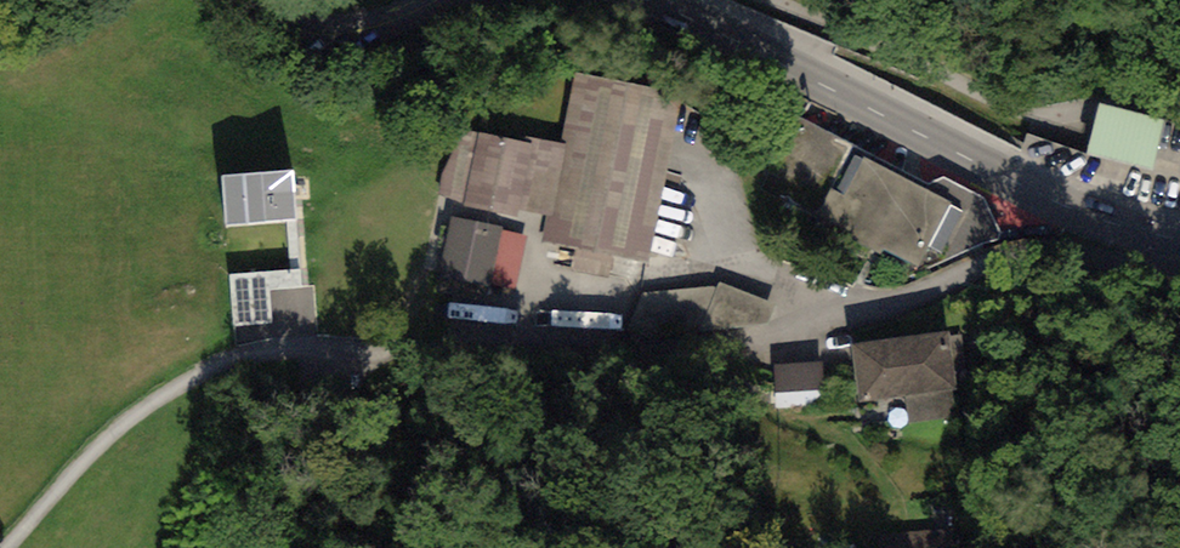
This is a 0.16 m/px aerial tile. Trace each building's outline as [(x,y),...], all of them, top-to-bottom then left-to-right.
[(576,71),(561,143),(567,145),(552,215),(545,214),(540,241),(574,249),(570,268),(607,276),(612,255),(646,262),(682,93),(576,71)] [(1168,121),(1098,104),(1086,155),(1156,172),(1168,121)] [(930,184),(791,112),(753,184),(817,217),(810,230),(869,260),(874,250),(882,254),(885,248),(919,266),(922,261),(952,203),(926,190),(930,184)] [(440,173),(438,196),(464,199),(463,208),(516,218),(517,209),(545,214),(552,215),(567,145),(561,143),(526,135),(525,142),(460,128),(440,173)] [(293,171),(221,177),(225,226),(297,220),(293,171)] [(930,184),(926,190),(952,203),(922,261),(931,268),(989,240),(998,238),(1001,232),(983,199),(943,178),(930,184)] [(503,225),(449,214),(433,293),(484,304),(488,284),(515,290),(526,236),(502,231),(503,225)] [(300,270),(230,275),(235,347),(318,340),(314,286),(301,287),(300,270)] [(775,307),(719,283),(717,288),(698,335),(762,330),(775,307)] [(625,341),(698,335),(717,288),(642,295),(625,341)] [(948,332),(852,342),(858,401),(906,396),(909,421),(959,416),(956,387),(967,386),(961,336),(949,337),(948,332)] [(824,409),(824,368),(779,368),(779,409),(824,409)]
